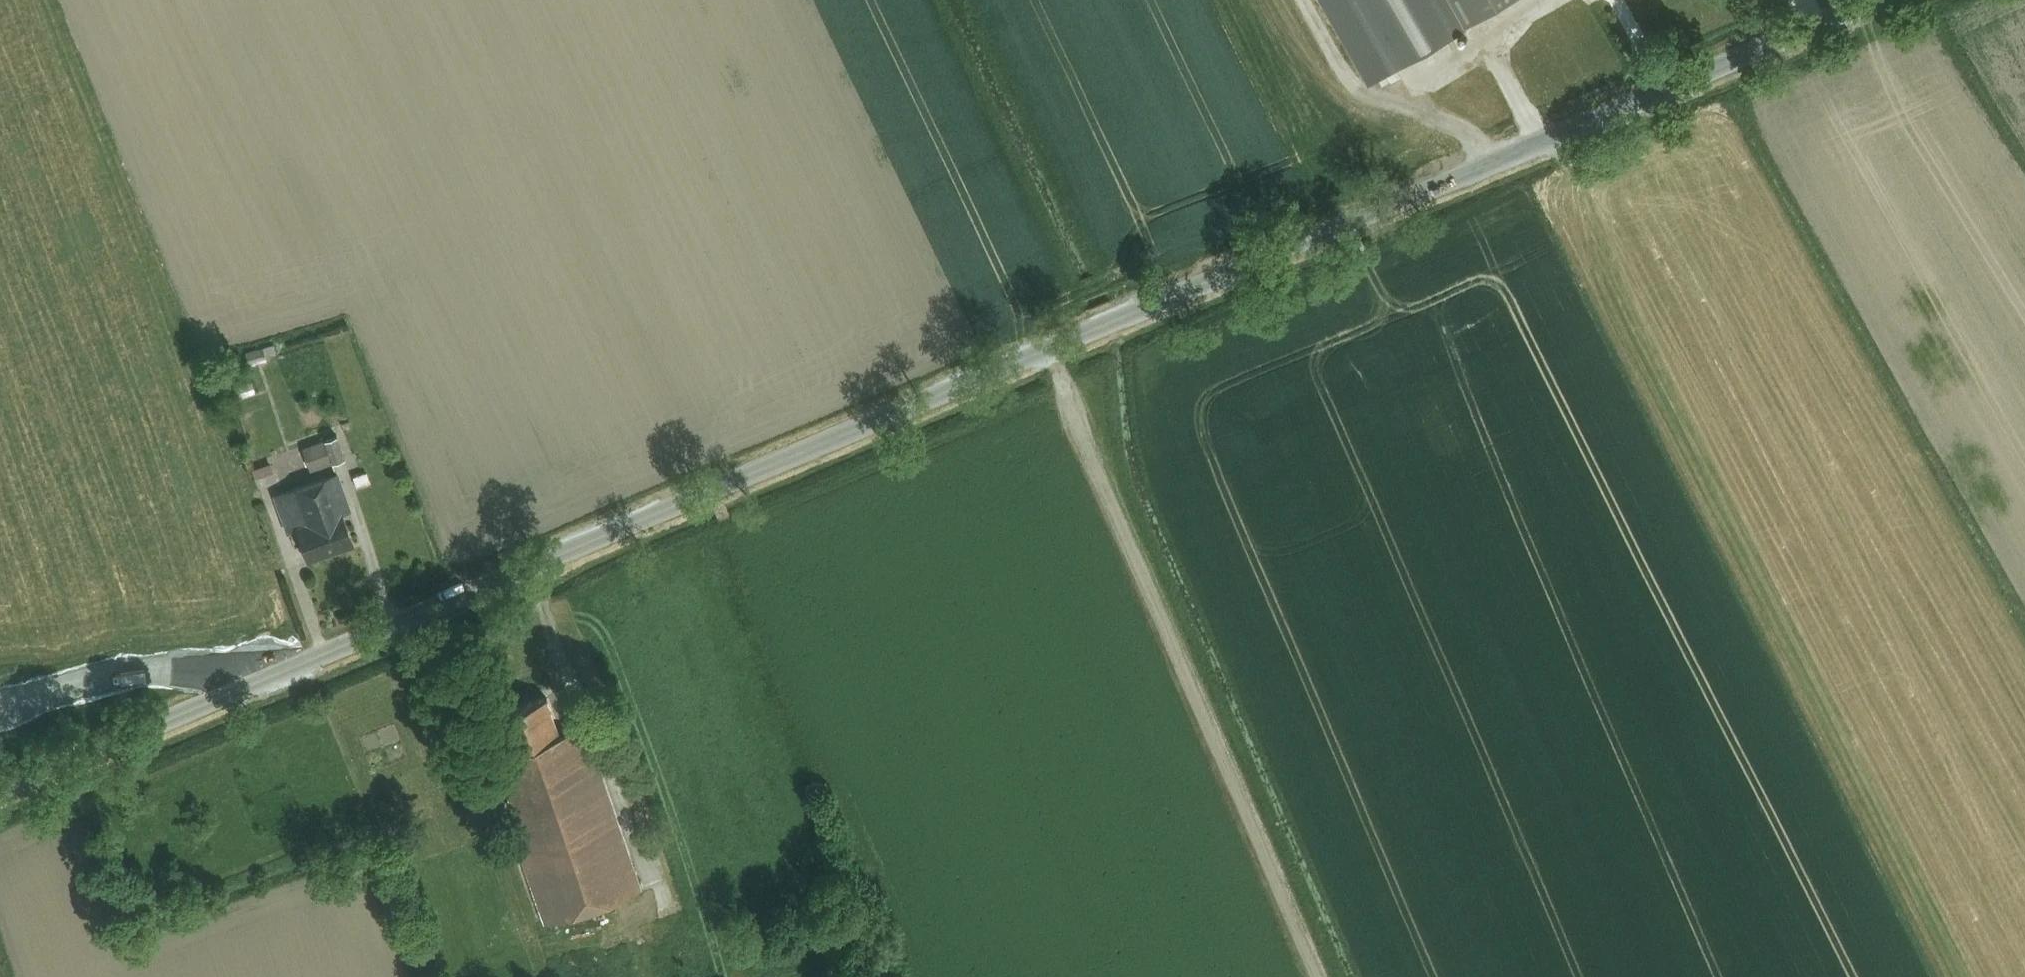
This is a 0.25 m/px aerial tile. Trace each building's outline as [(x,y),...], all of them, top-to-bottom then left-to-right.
[(1385,66),(1474,19),(1464,0),(1350,0),(1385,66)] [(1474,19),(1510,0),(1464,0),(1474,19)] [(246,350),(250,364),(278,356),(274,342),(246,350)] [(331,461),(345,456),(338,435),(324,440),(331,461)] [(324,440),(303,447),(311,471),(332,465),(331,461),(324,440)] [(259,483),(277,477),(271,461),(253,467),(259,483)] [(338,472),(275,493),(286,525),(296,522),(308,557),(354,542),(344,512),(351,509),(338,472)] [(497,712),(510,752),(560,736),(547,696),(497,712)] [(510,752),(496,756),(548,919),(641,889),(588,726),(560,736),(510,752)]
